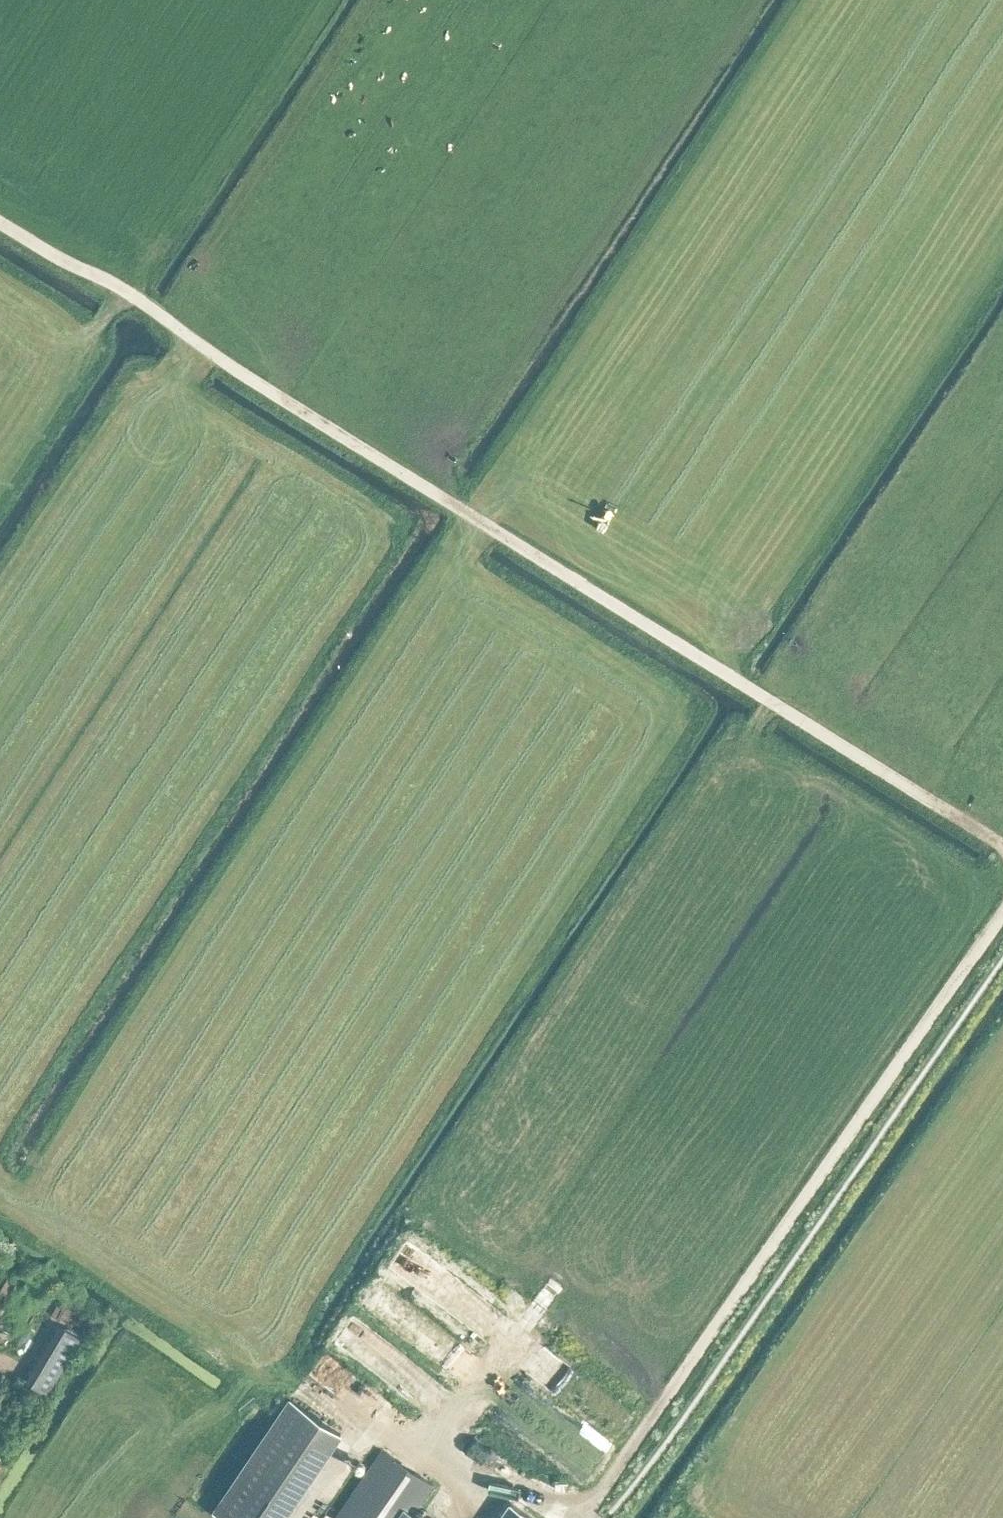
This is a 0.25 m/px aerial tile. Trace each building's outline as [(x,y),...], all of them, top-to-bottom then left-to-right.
[(59,1391),(86,1330),(63,1319),(36,1380),(59,1391)] [(213,1510),(225,1517),(284,1517),(343,1433),(289,1396),(213,1510)] [(383,1448),(335,1517),(422,1517),(414,1512),(434,1483),(383,1448)]
